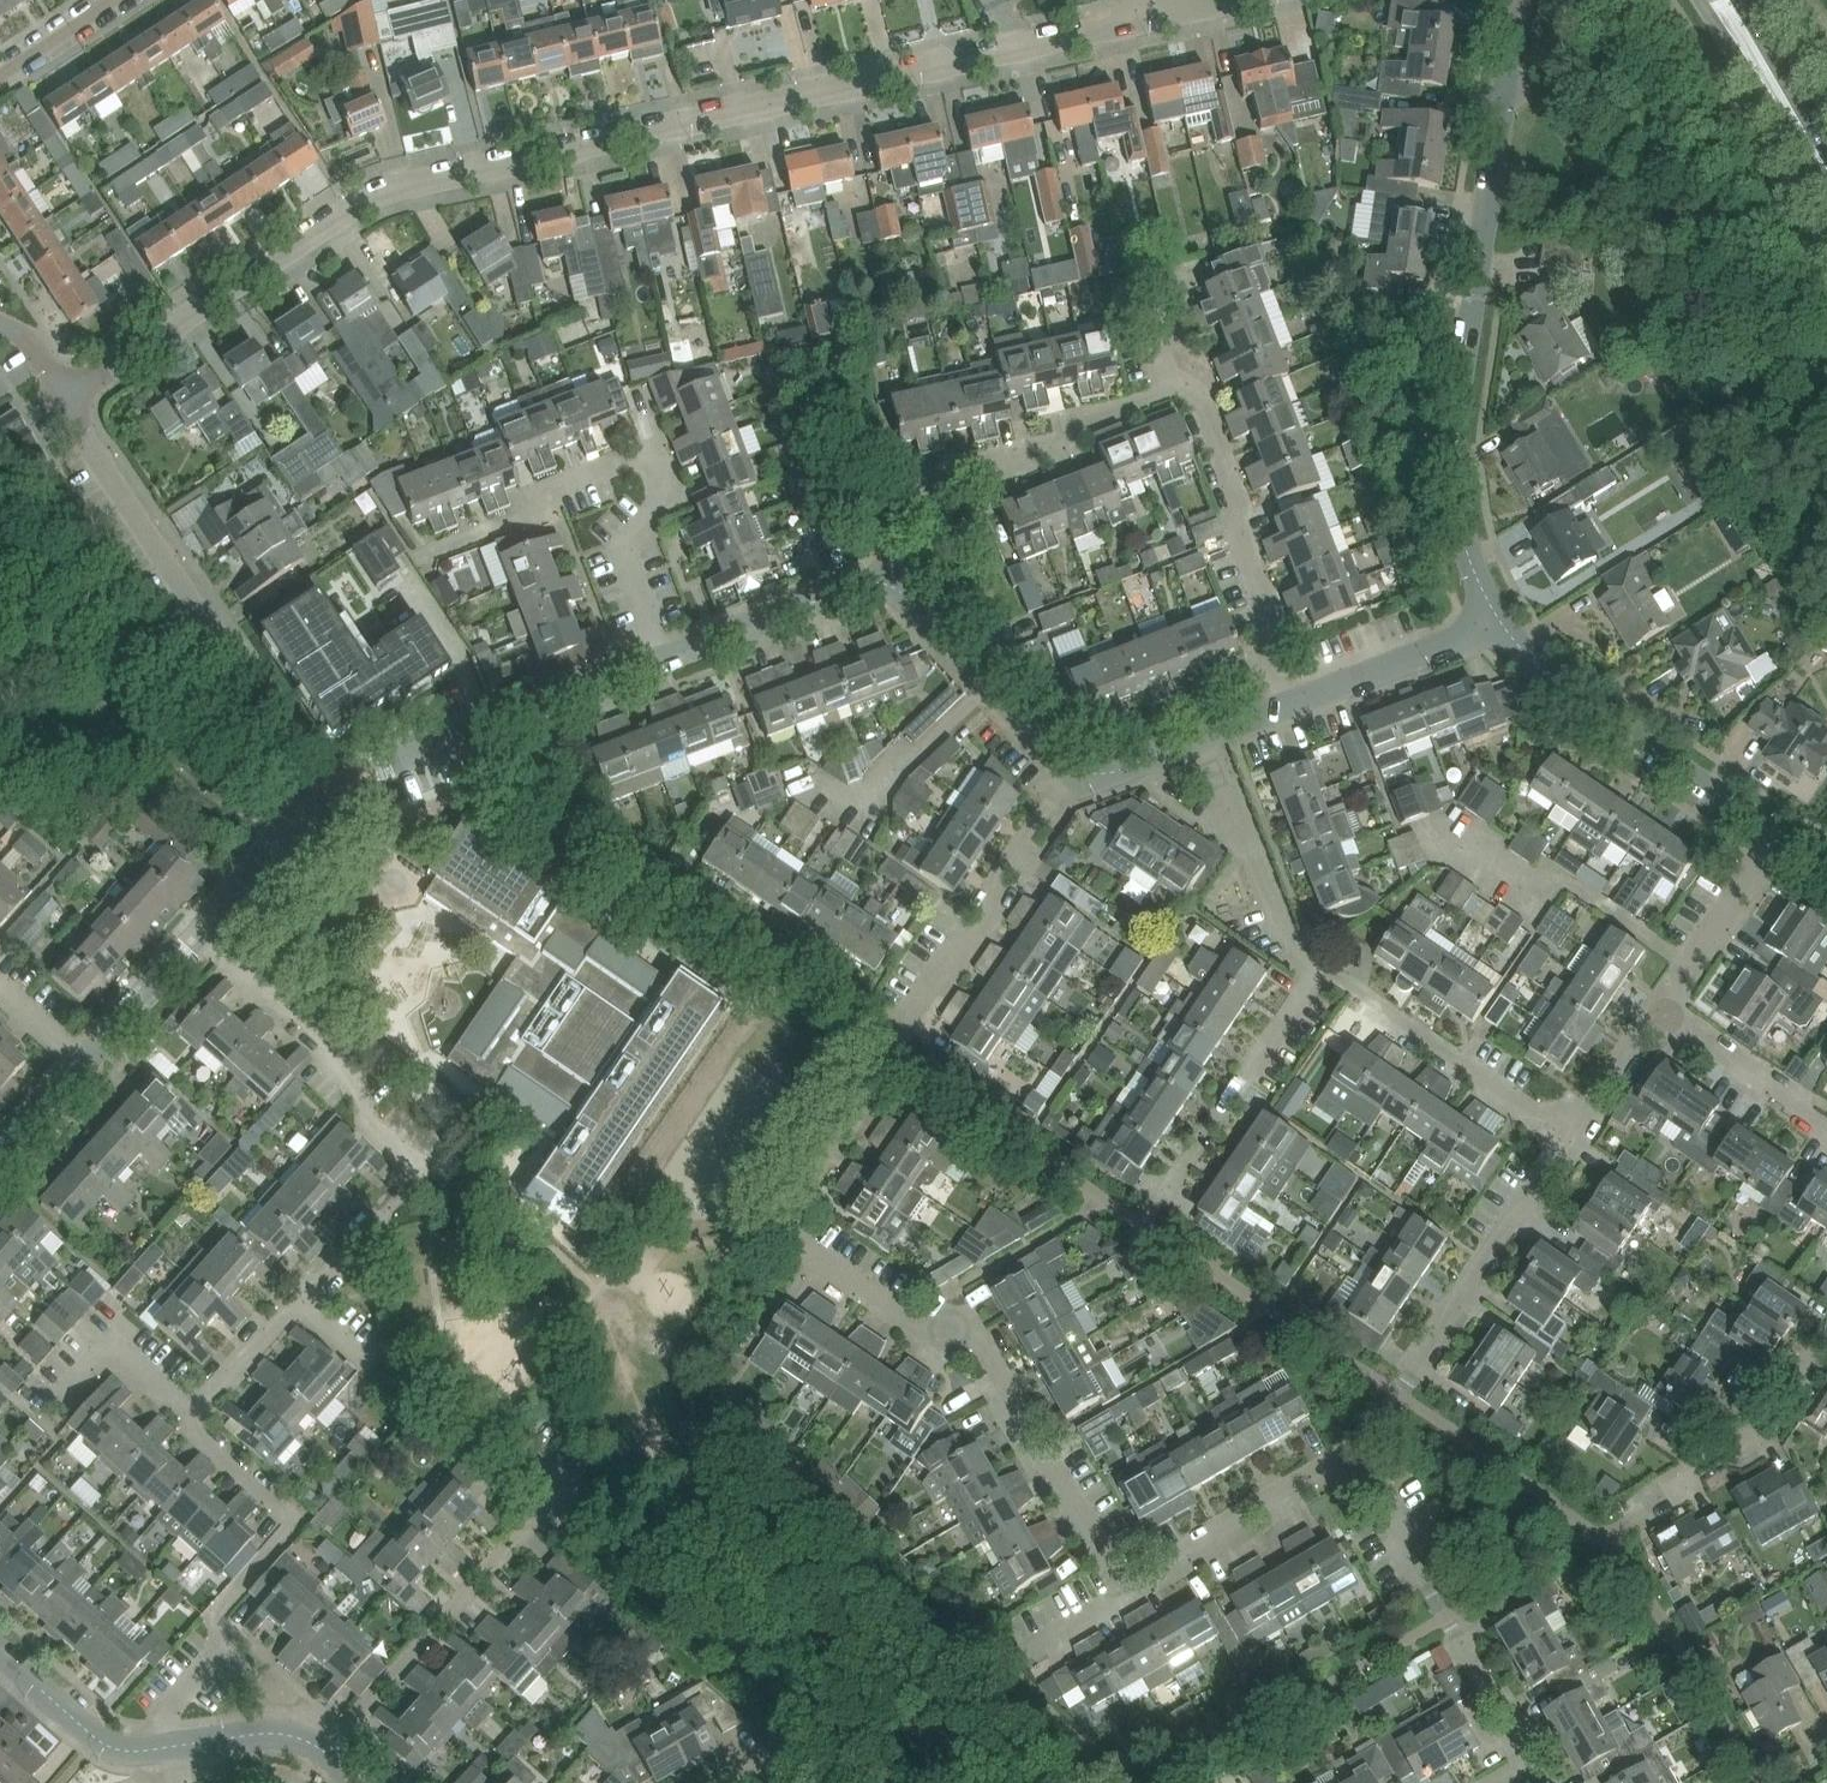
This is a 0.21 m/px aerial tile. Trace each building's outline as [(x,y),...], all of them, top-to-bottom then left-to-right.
[(6,16),(5,15),(28,0),(0,0),(0,8),(6,16)] [(198,43),(203,50),(204,50),(211,62),(225,54),(212,33),(226,24),(210,0),(204,0),(180,16),(198,43)] [(228,10),(246,0),(222,0),(228,10)] [(264,3),(266,8),(273,18),(285,11),(278,0),(269,0),(264,3)] [(338,0),(330,0),(318,7),(327,22),(344,11),(338,0)] [(344,11),(362,1),(362,0),(338,0),(344,11)] [(423,113),(431,109),(432,106),(447,100),(438,78),(434,68),(431,54),(457,49),(446,0),(442,0),(386,14),(393,41),(393,42),(411,37),(416,57),(423,72),(401,82),(406,94),(404,95),(405,99),(407,98),(414,114),(420,111),(423,113)] [(469,14),(488,9),(486,0),(465,0),(469,14)] [(488,9),(490,14),(503,11),(507,25),(523,21),(519,2),(518,0),(486,0),(488,9)] [(620,17),(629,54),(640,51),(643,62),(663,56),(649,0),(621,0),(616,1),(620,17)] [(716,18),(726,16),(729,29),(756,23),(750,0),(711,0),(716,18)] [(756,23),(781,17),(777,0),(750,0),(756,23)] [(812,9),(836,3),(836,0),(810,0),(812,9)] [(1387,30),(1397,31),(1395,47),(1410,50),(1447,56),(1447,55),(1452,23),(1430,20),(1421,18),(1424,2),(1408,0),(1391,0),(1388,21),(1387,30)] [(371,1),(339,20),(342,33),(347,52),(350,51),(357,50),(381,44),(375,17),(371,1)] [(386,14),(375,17),(381,44),(393,41),(386,14)] [(203,50),(198,43),(180,16),(153,34),(171,61),(192,47),(196,54),(203,50)] [(580,67),(582,77),(601,72),(599,62),(589,24),(571,29),(568,17),(556,20),(568,69),(580,67)] [(599,62),(629,54),(620,17),(589,24),(599,62)] [(297,20),(279,30),(288,44),(305,34),(297,20)] [(556,20),(525,28),(528,40),(537,77),(568,69),(556,20)] [(270,54),(288,44),(279,30),(262,40),(270,54)] [(125,52),(143,79),(148,87),(156,82),(150,74),(171,61),(153,34),(125,52)] [(497,47),(507,85),(537,77),(528,40),(497,47)] [(466,55),(469,70),(475,93),(507,85),(497,47),(466,55)] [(292,49),(269,64),(280,80),(303,66),(292,49)] [(1314,65),(1290,70),(1286,50),(1260,56),(1276,126),(1292,122),(1288,106),(1322,98),(1314,65)] [(1442,89),(1447,56),(1410,50),(1408,68),(1382,64),(1378,94),(1382,95),(1409,100),(1411,84),(1442,89)] [(148,87),(143,79),(125,52),(98,70),(116,97),(136,83),(142,91),(148,87)] [(1260,56),(1234,62),(1243,99),(1254,96),(1257,110),(1261,130),(1276,126),(1260,56)] [(252,65),(224,83),(233,96),(261,78),(252,65)] [(1175,75),(1182,105),(1185,119),(1187,128),(1211,122),(1217,144),(1235,140),(1224,94),(1213,96),(1207,68),(1175,75)] [(95,110),(116,97),(98,70),(70,88),(88,115),(94,124),(101,119),(95,110)] [(344,120),(345,122),(352,140),(386,126),(372,94),(363,71),(348,77),(350,82),(335,88),(339,98),(327,104),(335,124),(344,120)] [(1154,127),(1185,119),(1182,105),(1175,75),(1143,82),(1150,113),(1154,127)] [(216,107),(233,96),(224,83),(208,94),(216,107)] [(273,98),(264,84),(237,101),(245,115),(246,115),(273,98)] [(1380,112),(1382,95),(1378,94),(1378,95),(1326,87),(1328,94),(1331,109),(1365,115),(1365,110),(1380,112)] [(39,109),(25,88),(13,96),(27,117),(39,109)] [(94,124),(88,115),(70,88),(43,106),(60,133),(82,119),(87,128),(94,124)] [(1117,88),(1084,95),(1091,126),(1092,126),(1096,143),(1122,138),(1128,163),(1147,158),(1141,133),(1135,106),(1122,109),(1117,88)] [(1084,95),(1053,102),(1060,133),(1073,130),(1082,167),(1100,163),(1096,143),(1092,126),(1091,126),(1084,95)] [(229,126),(245,115),(237,101),(220,113),(229,126)] [(1005,160),(1006,165),(1038,158),(1027,108),(1014,111),(1012,104),(993,108),(1002,146),(1005,160)] [(188,107),(169,119),(178,133),(197,121),(188,107)] [(975,112),(976,119),(963,122),(970,153),(980,151),(983,165),(1005,160),(1002,146),(993,108),(975,112)] [(44,145),(57,137),(39,109),(27,117),(26,118),(44,145)] [(1402,116),(1382,112),(1380,128),(1399,131),(1397,147),(1442,154),(1444,139),(1447,139),(1448,132),(1445,132),(1447,122),(1402,116)] [(162,144),(178,133),(169,119),(153,130),(162,144)] [(266,147),(289,182),(317,163),(304,143),(300,137),(290,121),(268,137),(272,143),(266,147)] [(191,151),(208,139),(199,125),(181,137),(191,151)] [(904,135),(912,166),(915,186),(948,179),(937,128),(904,135)] [(1141,133),(1147,158),(1151,179),(1171,175),(1161,129),(1141,133)] [(895,191),(915,186),(912,166),(904,135),(873,142),(880,173),(890,171),(895,191)] [(63,172),(75,164),(57,137),(44,145),(63,172)] [(181,137),(154,155),(163,169),(191,151),(181,137)] [(1234,143),(1241,171),(1267,165),(1261,137),(1234,143)] [(132,144),(114,156),(123,169),(141,158),(132,144)] [(260,151),(266,160),(245,174),(262,200),(289,182),(266,147),(260,151)] [(1418,186),(1437,189),(1442,154),(1402,148),(1398,148),(1397,147),(1394,163),(1376,160),(1374,178),(1366,177),(1364,192),(1375,193),(1404,197),(1406,184),(1418,186)] [(797,160),(783,162),(790,193),(792,193),(796,209),(825,203),(822,186),(815,155),(814,148),(795,153),(797,160)] [(847,148),(815,155),(822,186),(854,179),(847,148)] [(158,172),(163,169),(154,155),(127,173),(136,187),(158,172)] [(108,180),(123,169),(114,156),(99,166),(108,180)] [(0,161),(0,175),(6,170),(16,164),(12,157),(2,164),(0,161)] [(262,200),(245,174),(225,187),(219,178),(223,175),(214,162),(203,169),(209,179),(217,192),(235,218),(262,200)] [(0,175),(0,214),(24,198),(11,177),(21,171),(16,164),(0,175)] [(203,169),(193,176),(198,183),(200,181),(201,184),(202,183),(209,179),(203,169)] [(757,169),(725,176),(732,207),(730,207),(734,224),(735,223),(767,217),(764,200),(757,169)] [(1055,171),(1034,175),(1045,225),(1066,220),(1055,171)] [(127,173),(109,185),(118,198),(126,209),(143,198),(136,187),(127,173)] [(82,174),(70,183),(81,200),(93,192),(82,174)] [(732,207),(725,176),(693,183),(700,214),(687,217),(694,250),(712,246),(714,257),(720,255),(715,233),(736,228),(735,223),(734,224),(730,207),(732,207)] [(190,210),(207,236),(235,218),(217,192),(209,179),(202,183),(211,196),(190,210)] [(986,183),(963,188),(974,231),(996,226),(986,183)] [(950,236),(974,231),(963,188),(950,191),(947,192),(940,193),(950,236)] [(667,189),(634,196),(641,227),(642,227),(649,259),(677,252),(670,220),(673,220),(667,189)] [(93,192),(81,200),(91,217),(104,208),(93,192)] [(1368,241),(1389,244),(1430,251),(1430,248),(1428,247),(1432,219),(1413,216),(1416,199),(1404,197),(1375,193),(1368,241)] [(610,234),(624,231),(628,251),(635,249),(642,277),(653,274),(652,274),(649,259),(642,227),(641,227),(634,196),(603,203),(610,234)] [(38,219),(24,198),(0,214),(0,217),(17,242),(52,219),(48,213),(38,219)] [(1251,202),(1257,224),(1271,220),(1265,198),(1251,202)] [(825,203),(834,241),(851,237),(846,214),(840,216),(837,200),(825,203)] [(895,204),(874,209),(881,240),(902,236),(895,204)] [(157,218),(163,228),(180,254),(207,236),(190,210),(170,223),(164,214),(157,218)] [(608,294),(596,249),(589,218),(571,222),(568,211),(533,219),(543,262),(564,257),(569,279),(583,276),(588,300),(608,296),(608,294)] [(152,272),(180,254),(163,228),(157,218),(149,223),(155,232),(135,246),(152,272)] [(17,242),(35,269),(60,253),(47,232),(57,225),(52,219),(17,242)] [(470,260),(480,276),(487,288),(510,274),(518,306),(535,302),(522,249),(507,252),(492,228),(462,247),(464,251),(462,251),(469,261),(470,260)] [(1069,233),(1080,282),(1098,278),(1087,229),(1069,233)] [(118,254),(129,247),(118,230),(107,238),(118,254)] [(1545,239),(1541,268),(1565,271),(1584,273),(1587,245),(1569,242),(1545,239)] [(1427,253),(1429,254),(1430,251),(1390,245),(1389,244),(1387,258),(1365,255),(1361,286),(1360,289),(1361,289),(1400,295),(1404,278),(1424,282),(1424,280),(1423,280),(1427,253)] [(610,246),(597,249),(608,294),(624,291),(616,258),(613,259),(610,246)] [(712,246),(694,250),(702,282),(719,278),(714,257),(712,246)] [(1194,309),(1198,320),(1256,298),(1270,292),(1268,288),(1260,267),(1262,266),(1265,265),(1264,264),(1258,248),(1257,246),(1254,247),(1229,257),(1207,266),(1214,283),(1205,287),(1211,302),(1194,309)] [(129,247),(118,254),(119,256),(115,258),(132,285),(148,275),(129,247)] [(396,278),(393,280),(407,301),(403,303),(412,318),(443,298),(448,295),(457,309),(453,312),(479,353),(481,352),(495,343),(494,342),(477,316),(432,247),(415,258),(416,260),(409,264),(412,268),(409,269),(407,267),(406,268),(408,271),(397,278),(396,275),(395,276),(396,278)] [(35,269),(53,297),(78,280),(88,274),(84,268),(74,274),(60,253),(35,269)] [(769,254),(744,259),(758,321),(784,315),(769,254)] [(1075,261),(1054,266),(1058,287),(1080,282),(1075,261)] [(88,274),(78,280),(53,297),(71,325),(97,308),(82,286),(92,279),(88,274)] [(396,420),(418,405),(370,333),(386,323),(375,307),(379,304),(365,283),(363,284),(356,274),(338,286),(340,290),(330,297),(345,320),(334,328),(347,348),(368,379),(388,409),(396,420)] [(1589,357),(1558,307),(1546,287),(1521,302),(1537,328),(1521,338),(1537,364),(1534,366),(1546,384),(1589,357)] [(959,292),(942,296),(945,310),(963,307),(959,292)] [(1266,324),(1256,298),(1198,320),(1202,331),(1219,325),(1225,340),(1266,324)] [(805,307),(813,342),(835,336),(827,302),(805,307)] [(294,355),(282,363),(294,381),(321,363),(310,347),(324,338),(315,325),(316,324),(313,320),(312,321),(304,309),(276,327),(294,355)] [(1095,335),(1080,338),(1094,398),(1104,396),(1101,378),(1117,375),(1105,321),(1093,324),(1095,335)] [(805,324),(775,331),(779,347),(809,341),(805,324)] [(1218,372),(1276,350),(1266,324),(1225,340),(1231,355),(1214,361),(1218,372)] [(993,340),(997,360),(1001,375),(1007,400),(1022,396),(1026,414),(1039,411),(1024,350),(1021,333),(993,340)] [(1633,333),(1625,337),(1629,346),(1638,341),(1633,333)] [(613,335),(597,341),(602,355),(618,350),(613,335)] [(865,340),(871,368),(886,364),(879,336),(865,340)] [(1080,338),(1052,344),(1061,387),(1077,384),(1081,401),(1094,398),(1080,338)] [(292,489),(294,487),(314,474),(315,475),(343,456),(290,378),(277,358),(266,365),(252,343),(224,362),(243,391),(258,381),(270,399),(280,393),(310,436),(273,461),(292,489)] [(1052,344),(1024,350),(1039,411),(1050,408),(1046,391),(1061,387),(1052,344)] [(347,348),(333,357),(374,418),(388,409),(368,379),(347,348)] [(1286,375),(1276,350),(1218,372),(1223,384),(1239,377),(1245,392),(1245,393),(1279,380),(1279,378),(1286,375)] [(667,351),(627,360),(631,380),(671,371),(667,351)] [(447,385),(427,355),(413,364),(421,376),(433,394),(447,385)] [(1007,400),(1001,375),(997,360),(969,366),(971,371),(970,371),(987,442),(998,440),(994,422),(1011,418),(1007,400)] [(678,407),(683,422),(725,406),(715,381),(719,380),(714,366),(649,380),(661,414),(678,407)] [(944,377),(946,388),(956,431),(971,427),(975,445),(987,442),(970,371),(944,377)] [(592,389),(576,395),(598,453),(609,449),(602,433),(618,427),(614,417),(630,411),(618,379),(604,384),(601,375),(589,380),(592,389)] [(179,418),(187,431),(197,424),(211,445),(229,433),(237,446),(255,434),(234,403),(218,413),(196,380),(166,400),(167,401),(151,412),(165,433),(167,431),(165,428),(179,418)] [(1279,380),(1245,393),(1245,392),(1236,396),(1242,411),(1225,418),(1230,429),(1289,406),(1279,380)] [(920,457),(932,454),(919,394),(902,398),(900,387),(888,390),(900,443),(916,440),(920,457)] [(946,388),(919,394),(932,454),(944,452),(940,434),(956,431),(946,388)] [(517,400),(523,417),(545,473),(556,469),(550,452),(566,447),(549,405),(544,390),(517,400)] [(549,405),(566,447),(580,441),(586,458),(598,453),(576,395),(549,405)] [(498,429),(504,443),(512,467),(527,461),(534,478),(545,473),(523,417),(517,400),(495,409),(492,415),(497,427),(498,429)] [(1526,444),(1506,456),(1520,479),(1516,481),(1527,500),(1528,499),(1536,494),(1537,496),(1542,493),(1541,491),(1559,480),(1566,475),(1556,459),(1578,445),(1559,415),(1557,416),(1548,401),(1533,410),(1513,423),(1526,444)] [(735,433),(725,406),(683,422),(689,437),(673,444),(677,455),(735,433)] [(1256,448),(1299,432),(1289,406),(1230,429),(1234,440),(1251,434),(1256,448)] [(1184,479),(1179,466),(1194,460),(1174,409),(1157,415),(1158,418),(1149,422),(1151,429),(1152,428),(1173,483),(1184,479)] [(38,468),(46,463),(14,413),(0,422),(0,449),(20,479),(38,468)] [(1132,499),(1127,486),(1141,481),(1125,439),(1126,438),(1120,425),(1103,431),(1106,438),(1095,442),(1105,467),(1120,503),(1132,499)] [(1126,438),(1125,439),(1141,481),(1157,475),(1162,487),(1173,483),(1152,428),(1151,429),(1126,438)] [(477,453),(499,512),(510,507),(503,491),(519,485),(512,467),(504,443),(498,429),(475,438),(473,443),(477,453)] [(1309,457),(1299,432),(1256,448),(1262,464),(1245,470),(1249,481),(1309,457)] [(745,459),(735,433),(677,455),(681,466),(698,460),(704,475),(745,459)] [(1344,446),(1334,450),(1331,457),(1343,462),(1346,456),(1352,471),(1368,464),(1358,441),(1344,447),(1344,446)] [(356,462),(369,453),(362,442),(349,451),(356,462)] [(477,453),(451,463),(467,505),(481,499),(488,516),(499,512),(477,453)] [(1689,456),(1675,465),(1696,499),(1710,491),(1689,456)] [(1309,457),(1249,481),(1254,493),(1271,486),(1277,502),(1320,485),(1309,457)] [(756,486),(745,459),(704,475),(710,490),(693,496),(697,507),(738,492),(756,486)] [(451,463),(425,473),(447,532),(457,528),(451,511),(467,505),(451,463)] [(1120,503),(1105,467),(1079,477),(1101,532),(1127,522),(1122,509),(1120,503)] [(435,536),(447,532),(425,473),(408,480),(403,468),(383,475),(369,482),(393,520),(408,513),(413,525),(429,520),(435,536)] [(1608,469),(1577,488),(1580,494),(1586,502),(1617,483),(1608,469)] [(314,474),(294,487),(302,500),(323,486),(315,475),(314,474)] [(1053,487),(1069,529),(1074,542),(1101,532),(1079,477),(1053,487)] [(229,553),(230,554),(294,513),(293,511),(287,515),(264,481),(192,528),(208,553),(229,539),(235,549),(229,553)] [(1069,529),(1053,487),(1026,497),(1048,552),(1059,547),(1054,535),(1069,529)] [(1577,488),(1561,498),(1541,511),(1550,525),(1534,534),(1550,560),(1544,563),(1557,583),(1598,557),(1570,512),(1586,502),(1580,494),(1577,488)] [(370,490),(356,498),(367,520),(381,513),(370,490)] [(749,519),(738,492),(697,507),(703,523),(686,529),(691,541),(749,519)] [(1036,556),(1048,552),(1026,497),(999,507),(1020,562),(1036,556)] [(1295,512),(1274,520),(1280,536),(1263,542),(1267,554),(1326,531),(1316,504),(1295,512)] [(1724,533),(1743,522),(1736,510),(1717,521),(1724,533)] [(306,531),(294,513),(230,554),(235,562),(242,558),(249,569),(306,531)] [(749,519),(691,541),(695,552),(712,546),(717,561),(759,545),(771,541),(760,514),(749,519)] [(825,550),(840,545),(830,518),(816,524),(825,550)] [(1217,520),(1191,530),(1197,545),(1223,535),(1217,520)] [(307,533),(306,531),(249,569),(256,579),(235,593),(241,603),(302,562),(290,544),(307,533)] [(1336,557),(1326,531),(1267,554),(1271,565),(1288,558),(1294,574),(1336,557)] [(495,542),(500,557),(511,585),(552,569),(547,553),(563,547),(559,535),(530,546),(524,532),(495,542)] [(375,535),(352,550),(377,588),(400,572),(375,535)] [(723,576),(706,582),(711,594),(736,584),(737,584),(740,592),(744,594),(761,588),(763,583),(760,575),(769,572),(759,545),(717,561),(723,576)] [(1349,552),(1336,557),(1294,574),(1300,588),(1283,595),(1287,606),(1346,584),(1358,579),(1349,552)] [(1201,554),(1175,564),(1180,579),(1206,569),(1201,554)] [(1632,649),(1653,637),(1669,627),(1647,591),(1655,586),(1638,558),(1604,579),(1613,594),(1602,601),(1632,649)] [(1114,565),(1094,573),(1100,591),(1120,583),(1115,570),(1114,565)] [(558,583),(552,569),(511,585),(521,610),(579,589),(575,577),(558,583)] [(439,579),(430,586),(446,609),(459,601),(456,597),(443,577),(439,579)] [(1358,579),(1346,584),(1287,606),(1292,617),(1308,611),(1314,626),(1356,611),(1351,597),(1369,591),(1364,577),(1359,579),(1358,579)] [(308,579),(249,618),(250,620),(251,619),(259,631),(258,632),(259,634),(269,627),(287,654),(277,660),(278,662),(279,661),(299,690),(297,691),(298,693),(304,689),(305,688),(308,686),(318,701),(308,708),(309,710),(311,709),(326,732),(346,719),(350,726),(387,702),(389,705),(391,708),(403,700),(405,698),(401,693),(424,677),(428,683),(450,669),(419,621),(377,649),(378,652),(369,658),(374,665),(368,669),(337,622),(321,598),(310,581),(308,579)] [(1779,579),(1763,589),(1770,599),(1786,589),(1779,579)] [(1033,581),(1018,587),(1028,614),(1043,608),(1033,581)] [(583,600),(581,593),(579,589),(521,610),(531,637),(573,622),(566,606),(583,600)] [(1043,632),(1048,630),(1066,624),(1076,620),(1070,605),(1060,608),(1038,617),(1043,632)] [(1694,630),(1674,643),(1684,661),(1676,666),(1686,682),(1687,683),(1698,676),(1701,682),(1699,683),(1712,704),(1726,695),(1732,691),(1752,679),(1756,686),(1775,667),(1768,654),(1757,661),(1754,656),(1737,628),(1726,611),(1715,618),(1694,630)] [(1223,612),(1197,622),(1220,680),(1229,676),(1223,660),(1239,654),(1223,612)] [(573,622),(531,637),(541,664),(556,658),(561,672),(605,655),(595,629),(578,636),(573,622)] [(1197,622),(1171,632),(1188,673),(1200,668),(1207,685),(1220,680),(1197,622)] [(1188,673),(1171,632),(1145,642),(1168,700),(1177,697),(1170,680),(1188,673)] [(862,660),(861,661),(875,697),(918,681),(908,656),(895,661),(890,649),(887,651),(880,634),(856,643),(862,660)] [(478,658),(490,653),(486,642),(473,647),(478,658)] [(1168,700),(1145,642),(1119,652),(1135,693),(1148,688),(1154,705),(1168,700)] [(849,707),(875,697),(861,661),(853,664),(841,643),(826,648),(849,707)] [(817,677),(808,681),(827,730),(828,732),(842,727),(837,711),(849,707),(826,648),(813,654),(817,677)] [(1086,648),(1059,659),(1080,714),(1096,708),(1102,725),(1113,721),(1091,662),(1086,648)] [(1119,652),(1091,662),(1113,721),(1124,717),(1118,700),(1135,693),(1119,652)] [(827,730),(808,681),(800,684),(787,663),(773,669),(796,727),(801,740),(827,730)] [(767,738),(796,727),(773,669),(745,680),(767,738)] [(1473,680),(1446,691),(1460,727),(1465,741),(1491,731),(1508,724),(1507,720),(1496,693),(1492,683),(1491,684),(1493,688),(1478,693),(1475,686),(1473,680)] [(718,688),(694,697),(714,748),(730,742),(734,751),(749,746),(745,734),(740,735),(727,701),(723,703),(718,688)] [(1407,706),(1392,712),(1406,748),(1433,738),(1419,701),(1414,688),(1408,691),(1409,693),(1403,695),(1407,706)] [(1419,701),(1433,738),(1439,754),(1466,743),(1460,727),(1446,691),(1419,701)] [(678,695),(664,700),(686,758),(714,748),(694,697),(682,701),(678,695)] [(654,729),(645,732),(659,769),(686,758),(664,700),(650,705),(654,729)] [(1765,707),(1752,727),(1776,743),(1766,757),(1798,779),(1805,769),(1808,771),(1809,769),(1818,775),(1826,762),(1826,747),(1825,746),(1826,743),(1826,729),(1794,707),(1788,716),(1768,703),(1765,707)] [(936,722),(926,712),(906,730),(916,741),(936,722)] [(1406,748),(1392,712),(1363,723),(1382,772),(1383,772),(1383,771),(1409,761),(1409,762),(1410,761),(1405,748),(1406,748)] [(624,715),(611,720),(638,792),(664,782),(659,769),(645,732),(636,736),(624,715)] [(638,792),(611,720),(596,726),(600,750),(590,753),(609,803),(638,792)] [(1374,770),(1364,744),(1360,734),(1345,740),(1358,776),(1374,770)] [(919,767),(932,776),(962,748),(950,738),(919,767)] [(871,762),(882,751),(878,742),(865,747),(871,762)] [(852,752),(838,758),(848,784),(862,779),(860,773),(857,765),(852,752)] [(1293,772),(1274,779),(1285,807),(1321,793),(1315,779),(1322,777),(1317,764),(1318,763),(1314,754),(1290,763),(1293,772)] [(1554,757),(1532,790),(1558,808),(1580,775),(1554,757)] [(825,762),(821,768),(847,785),(848,784),(838,758),(825,762)] [(753,797),(779,787),(774,773),(768,775),(766,770),(746,778),(753,797)] [(1603,791),(1580,775),(1558,808),(1581,824),(1603,791)] [(985,776),(972,796),(968,801),(1000,822),(1017,798),(985,776)] [(1497,793),(1484,784),(1482,786),(1479,777),(1477,776),(1458,803),(1480,818),(1497,793)] [(909,777),(901,789),(925,805),(934,792),(923,785),(909,777)] [(1530,792),(1532,786),(1531,780),(1527,777),(1522,777),(1518,781),(1516,788),(1517,793),(1521,797),(1526,797),(1530,792)] [(725,778),(710,783),(715,797),(730,791),(725,778)] [(1435,783),(1434,783),(1422,788),(1432,814),(1446,809),(1435,783)] [(785,801),(779,787),(753,797),(759,812),(785,801)] [(1432,814),(1422,788),(1421,788),(1420,788),(1392,799),(1403,825),(1432,814)] [(901,789),(893,801),(910,813),(916,818),(925,805),(901,789)] [(134,800),(125,793),(123,791),(113,801),(124,811),(134,800)] [(1574,835),(1571,839),(1596,856),(1628,808),(1603,791),(1581,824),(1574,835)] [(1328,812),(1321,793),(1285,807),(1295,834),(1350,812),(1347,804),(1328,812)] [(1480,818),(1492,826),(1509,801),(1497,793),(1480,818)] [(13,807),(2,798),(0,799),(0,822),(13,807)] [(123,813),(159,845),(172,831),(136,798),(123,813)] [(1096,815),(1092,820),(1091,821),(1119,840),(1105,861),(1131,878),(1169,821),(1155,811),(1153,813),(1134,800),(1096,815)] [(953,824),(985,846),(1000,822),(968,801),(961,812),(952,806),(944,818),(953,824)] [(791,835),(808,811),(796,803),(779,827),(791,835)] [(1629,857),(1652,824),(1628,808),(1596,856),(1595,857),(1602,862),(1605,857),(1621,868),(1629,857)] [(104,811),(93,823),(107,836),(118,824),(104,811)] [(821,820),(808,811),(791,835),(804,844),(821,820)] [(1293,866),(1293,867),(1342,847),(1358,841),(1351,821),(1353,820),(1350,812),(1295,834),(1306,861),(1293,866)] [(724,829),(716,841),(702,861),(726,877),(748,845),(756,833),(733,817),(725,830),(724,829)] [(945,836),(936,848),(968,870),(985,846),(953,824),(944,818),(936,830),(945,836)] [(1183,831),(1169,821),(1131,878),(1154,894),(1161,884),(1195,833),(1186,827),(1183,831)] [(95,849),(107,836),(93,823),(81,837),(95,849)] [(435,879),(424,896),(425,896),(426,897),(518,960),(532,970),(569,916),(575,908),(545,887),(547,883),(461,824),(427,874),(435,879)] [(1525,824),(1509,848),(1524,857),(1540,834),(1525,824)] [(1641,889),(1634,898),(1626,911),(1627,912),(1676,840),(1652,824),(1629,857),(1645,867),(1633,884),(1641,889)] [(836,830),(823,850),(843,862),(859,838),(846,830),(843,835),(836,830)] [(1417,832),(1400,838),(1389,843),(1395,857),(1422,846),(1417,832)] [(13,848),(24,858),(37,843),(26,833),(13,848)] [(748,845),(726,877),(750,894),(772,862),(781,849),(780,848),(756,833),(748,845)] [(1195,833),(1161,884),(1185,901),(1194,888),(1202,894),(1228,856),(1214,847),(1211,851),(1193,838),(1196,834),(1195,833)] [(1540,834),(1524,857),(1535,864),(1551,841),(1540,834)] [(871,846),(859,838),(843,862),(855,870),(871,846)] [(1648,903),(1664,879),(1677,889),(1699,857),(1676,840),(1627,912),(1636,918),(1646,903),(1648,903)] [(48,853),(37,843),(24,858),(35,868),(48,853)] [(1427,860),(1422,846),(1395,857),(1400,871),(1427,860)] [(1310,872),(1316,889),(1353,874),(1362,871),(1356,856),(1347,860),(1342,847),(1293,867),(1295,871),(1297,870),(1299,876),(1310,872)] [(903,860),(902,861),(920,874),(931,881),(951,895),(952,893),(957,896),(961,895),(965,892),(966,888),(965,883),(961,880),(968,870),(936,848),(928,860),(914,851),(910,849),(903,860)] [(149,856),(140,866),(182,903),(190,894),(191,895),(196,895),(202,888),(203,882),(166,850),(155,862),(149,856)] [(1573,857),(1565,869),(1577,877),(1585,865),(1573,857)] [(73,860),(62,872),(78,886),(88,875),(73,860)] [(879,873),(898,885),(906,873),(887,861),(879,873)] [(750,894),(774,910),(796,879),(772,862),(750,894)] [(1585,865),(1577,877),(1586,884),(1594,871),(1585,865)] [(9,874),(0,866),(0,883),(9,874)] [(132,875),(138,881),(128,892),(157,918),(166,926),(167,925),(166,925),(177,913),(175,912),(182,903),(140,866),(132,875)] [(1454,870),(1437,894),(1450,903),(1466,879),(1454,870)] [(68,897),(78,886),(62,872),(53,882),(68,897)] [(898,885),(922,902),(931,889),(906,873),(898,885)] [(9,874),(0,883),(0,927),(23,901),(11,891),(19,882),(9,874)] [(1353,874),(1316,889),(1326,915),(1339,910),(1341,914),(1339,915),(1339,916),(1346,918),(1353,919),(1360,918),(1367,916),(1373,912),(1378,907),(1377,906),(1362,889),(1362,888),(1358,889),(1353,874)] [(775,911),(768,921),(792,937),(798,927),(799,928),(803,923),(801,922),(829,882),(818,875),(809,887),(796,879),(774,910),(775,911)] [(1479,887),(1466,879),(1450,903),(1462,911),(1479,887)] [(830,881),(829,882),(801,922),(803,923),(826,939),(848,907),(855,898),(830,881)] [(44,892),(25,915),(36,925),(45,916),(38,910),(50,898),(44,892)] [(109,896),(100,906),(144,945),(152,936),(154,938),(165,927),(166,926),(157,918),(128,892),(117,904),(109,896)] [(1084,892),(1075,904),(1099,920),(1108,908),(1084,892)] [(1017,908),(1081,952),(1097,928),(1053,898),(1047,907),(1025,897),(1017,908)] [(848,907),(826,939),(850,955),(872,923),(877,916),(883,907),(871,899),(860,915),(848,907)] [(1782,954),(1774,966),(1814,993),(1822,980),(1802,967),(1826,931),(1826,927),(1826,926),(1826,925),(1826,910),(1813,900),(1804,911),(1794,904),(1767,944),(1782,954)] [(1501,903),(1490,919),(1485,926),(1499,936),(1514,912),(1501,903)] [(90,934),(119,960),(129,949),(136,955),(144,945),(100,906),(92,915),(100,923),(90,934)] [(1555,906),(1546,919),(1569,935),(1578,922),(1555,906)] [(1025,939),(1020,946),(1064,976),(1081,952),(1017,908),(1008,922),(1025,939)] [(1411,908),(1391,937),(1377,956),(1403,974),(1425,941),(1436,925),(1411,908)] [(1526,920),(1514,912),(1499,936),(1510,943),(1526,920)] [(6,935),(17,946),(24,952),(43,932),(47,935),(36,925),(25,915),(6,935)] [(449,1058),(448,1059),(450,1060),(449,1062),(450,1063),(451,1061),(471,1075),(470,1077),(472,1078),(473,1076),(494,1091),(493,1092),(495,1093),(496,1092),(526,1112),(525,1114),(526,1115),(527,1113),(558,1134),(557,1136),(558,1137),(572,1116),(577,1120),(534,1184),(579,1214),(590,1197),(721,1006),(676,975),(664,993),(659,990),(673,970),(671,969),(663,980),(601,938),(602,936),(601,935),(599,937),(569,916),(532,970),(518,960),(511,970),(503,982),(501,981),(500,983),(502,984),(481,1014),(479,1013),(478,1014),(480,1016),(459,1046),(458,1045),(457,1046),(458,1047),(451,1059),(449,1058)] [(872,923),(850,955),(875,972),(878,967),(882,962),(885,958),(894,944),(897,939),(883,930),(887,923),(877,916),(872,923)] [(1561,947),(1569,935),(1546,919),(1537,931),(1561,947)] [(1614,930),(1597,954),(1629,976),(1646,951),(1614,930)] [(90,934),(71,956),(106,987),(115,978),(108,972),(119,960),(90,934)] [(1168,941),(1152,965),(1166,975),(1182,951),(1168,941)] [(1449,958),(1425,941),(1403,974),(1399,979),(1398,984),(1400,989),(1405,992),(1410,992),(1415,989),(1418,984),(1427,990),(1449,958)] [(894,944),(885,958),(894,964),(903,950),(894,944)] [(993,944),(984,956),(1048,1000),(1064,976),(1020,946),(1015,954),(993,944)] [(1536,946),(1519,970),(1535,981),(1552,957),(1536,946)] [(1195,960),(1204,966),(1251,999),(1268,974),(1236,952),(1227,965),(1203,948),(1195,960)] [(1597,954),(1581,978),(1613,1000),(1614,998),(1618,1001),(1626,990),(1622,987),(1629,976),(1597,954)] [(98,997),(106,987),(71,956),(51,977),(81,1003),(91,991),(98,997)] [(993,986),(987,994),(1031,1024),(1048,1000),(984,956),(976,969),(993,986)] [(1449,958),(1427,990),(1421,998),(1429,1004),(1427,1008),(1442,1018),(1450,1007),(1473,974),(1449,958)] [(1211,989),(1203,1000),(1236,1022),(1251,999),(1204,966),(1195,960),(1189,968),(1191,975),(1211,989)] [(1129,961),(1122,972),(1133,979),(1140,968),(1129,961)] [(1481,961),(1473,974),(1450,1007),(1474,1023),(1488,1003),(1497,990),(1505,978),(1481,961)] [(1153,996),(1166,975),(1152,965),(1138,986),(1145,991),(1153,996)] [(1814,993),(1774,966),(1764,981),(1749,971),(1722,1010),(1742,1024),(1761,1037),(1779,1012),(1800,1028),(1808,1026),(1825,1001),(1814,993)] [(1613,1000),(1581,978),(1573,989),(1558,979),(1554,984),(1553,984),(1549,991),(1596,1024),(1613,1000)] [(198,1052),(229,1017),(217,1006),(233,989),(224,981),(207,999),(203,995),(201,994),(199,993),(196,993),(194,994),(192,995),(190,996),(166,1023),(173,1029),(172,1030),(180,1037),(181,1036),(198,1052)] [(1145,991),(1138,986),(1120,1013),(1127,1018),(1145,991)] [(1548,1025),(1548,1026),(1588,1053),(1604,1029),(1596,1024),(1549,991),(1544,998),(1548,1001),(1537,1017),(1548,1025)] [(1015,1048),(1031,1024),(987,994),(982,1002),(960,992),(952,1004),(1003,1040),(1015,1048)] [(1177,1006),(1171,1014),(1219,1046),(1222,1042),(1225,1037),(1236,1022),(1203,1000),(1193,993),(1186,1004),(1180,1000),(1177,1006)] [(1100,1001),(1109,1007),(1113,1010),(1117,1003),(1104,994),(1100,1001)] [(1502,996),(1499,1000),(1486,1019),(1498,1028),(1514,1005),(1502,996)] [(952,1004),(943,1017),(960,1034),(954,1043),(960,1047),(953,1056),(951,1060),(982,1081),(983,1082),(994,1067),(993,1062),(989,1060),(1003,1040),(952,1004)] [(198,1052),(194,1056),(215,1075),(224,1066),(266,1019),(258,1011),(242,1028),(229,1017),(198,1052)] [(1158,1040),(1157,1041),(1159,1043),(1168,1049),(1174,1053),(1175,1052),(1202,1071),(1203,1070),(1213,1056),(1215,1053),(1219,1046),(1171,1014),(1166,1021),(1169,1023),(1158,1040)] [(266,1019),(224,1066),(236,1076),(231,1081),(240,1089),(271,1054),(259,1043),(275,1026),(266,1019)] [(1114,1022),(1105,1036),(1119,1044),(1128,1030),(1114,1022)] [(1752,1050),(1761,1037),(1742,1024),(1733,1037),(1736,1039),(1752,1050)] [(1526,1058),(1542,1069),(1547,1061),(1563,1072),(1580,1048),(1588,1054),(1588,1053),(1548,1026),(1526,1058)] [(7,1036),(0,1044),(0,1109),(3,1112),(23,1090),(11,1080),(25,1064),(13,1053),(19,1046),(7,1036)] [(1359,1096),(1394,1044),(1382,1036),(1365,1053),(1356,1047),(1323,1095),(1348,1112),(1359,1096)] [(155,1049),(148,1043),(138,1053),(146,1060),(155,1049)] [(1383,1112),(1405,1080),(1397,1075),(1407,1053),(1394,1044),(1359,1096),(1348,1112),(1372,1128),(1383,1112)] [(1101,1047),(1090,1063),(1105,1074),(1116,1058),(1101,1047)] [(271,1054),(240,1089),(249,1097),(253,1092),(266,1104),(269,1101),(281,1088),(281,1087),(308,1056),(300,1048),(284,1066),(271,1054)] [(1067,1050),(1053,1072),(1064,1079),(1078,1057),(1067,1050)] [(1148,1058),(1143,1065),(1191,1098),(1193,1095),(1196,1090),(1207,1074),(1208,1073),(1203,1070),(1202,1071),(1175,1052),(1174,1053),(1164,1069),(1148,1058)] [(1646,1126),(1655,1112),(1669,1121),(1693,1086),(1683,1080),(1686,1075),(1668,1063),(1642,1101),(1630,1093),(1613,1119),(1627,1129),(1633,1120),(1642,1127),(1644,1124),(1646,1126)] [(1143,1100),(1174,1122),(1191,1098),(1143,1065),(1138,1074),(1153,1085),(1143,1100)] [(1084,1068),(1072,1087),(1082,1093),(1094,1074),(1084,1068)] [(1383,1112),(1407,1128),(1442,1077),(1429,1068),(1413,1085),(1405,1080),(1383,1112)] [(1454,1085),(1442,1077),(1407,1128),(1430,1144),(1452,1113),(1444,1107),(1454,1085)] [(143,1091),(138,1087),(130,1096),(165,1127),(177,1114),(194,1130),(202,1121),(171,1093),(155,1078),(143,1091)] [(295,1079),(288,1087),(299,1096),(306,1089),(295,1079)] [(1701,1134),(1721,1105),(1693,1086),(1669,1121),(1685,1133),(1674,1149),(1697,1165),(1715,1139),(1714,1139),(1712,1142),(1701,1134)] [(186,1090),(182,1094),(190,1100),(197,1093),(193,1089),(186,1090)] [(1035,1092),(1026,1105),(1040,1115),(1049,1102),(1035,1092)] [(128,1109),(117,1120),(165,1162),(172,1154),(155,1138),(165,1127),(130,1096),(123,1104),(128,1109)] [(1289,1119),(1299,1104),(1287,1096),(1277,1111),(1289,1119)] [(1110,1113),(1126,1124),(1158,1146),(1174,1122),(1143,1100),(1131,1117),(1115,1106),(1110,1113)] [(1449,1170),(1455,1161),(1490,1110),(1477,1101),(1460,1118),(1452,1113),(1430,1144),(1419,1160),(1443,1177),(1448,1170),(1449,1170)] [(1490,1110),(1455,1161),(1449,1170),(1481,1192),(1503,1159),(1495,1154),(1501,1146),(1492,1140),(1505,1120),(1490,1110)] [(1056,1111),(1045,1127),(1055,1133),(1065,1117),(1056,1111)] [(1250,1138),(1281,1160),(1292,1145),(1308,1156),(1314,1148),(1297,1136),(1298,1135),(1266,1114),(1250,1138)] [(337,1116),(315,1141),(353,1176),(365,1163),(382,1179),(390,1170),(344,1128),(347,1125),(337,1116)] [(887,1116),(878,1129),(929,1165),(942,1173),(945,1175),(963,1150),(915,1117),(909,1126),(887,1116)] [(101,1128),(93,1137),(128,1168),(139,1156),(156,1171),(165,1162),(117,1120),(106,1133),(101,1128)] [(1141,1170),(1158,1146),(1126,1124),(1110,1147),(1084,1129),(1073,1146),(1119,1176),(1129,1162),(1141,1170)] [(887,1158),(881,1167),(913,1189),(913,1188),(918,1181),(926,1187),(928,1188),(931,1188),(933,1187),(942,1174),(878,1129),(870,1141),(887,1158)] [(1727,1148),(1715,1139),(1697,1165),(1714,1176),(1720,1167),(1743,1183),(1767,1148),(1739,1129),(1727,1148)] [(216,1134),(196,1156),(203,1162),(210,1168),(230,1146),(216,1134)] [(1357,1149),(1343,1134),(1332,1145),(1346,1160),(1357,1149)] [(80,1162),(127,1204),(134,1197),(116,1181),(128,1168),(93,1137),(85,1146),(90,1150),(80,1162)] [(1250,1138),(1233,1162),(1281,1195),(1289,1184),(1273,1173),(1281,1160),(1250,1138)] [(296,1162),(352,1212),(360,1204),(342,1188),(353,1176),(315,1141),(296,1162)] [(1795,1167),(1767,1148),(1743,1183),(1766,1198),(1761,1205),(1778,1217),(1794,1194),(1782,1186),(1795,1167)] [(227,1161),(219,1170),(232,1181),(240,1172),(227,1161)] [(63,1170),(56,1179),(90,1210),(102,1198),(119,1213),(127,1204),(80,1162),(68,1175),(63,1170)] [(203,1162),(189,1177),(196,1184),(210,1168),(203,1162)] [(281,1187),(316,1217),(327,1205),(345,1221),(352,1212),(296,1162),(277,1183),(281,1187)] [(1217,1186),(1249,1208),(1260,1192),(1276,1203),(1281,1195),(1233,1162),(1217,1186)] [(845,1177),(896,1213),(913,1224),(929,1200),(913,1188),(913,1189),(881,1167),(876,1173),(854,1164),(845,1177)] [(1605,1189),(1594,1204),(1634,1232),(1651,1208),(1659,1214),(1670,1198),(1622,1165),(1621,1166),(1627,1170),(1620,1181),(1605,1171),(1596,1184),(1605,1189)] [(219,1170),(201,1189),(214,1201),(232,1181),(219,1170)] [(1826,1229),(1826,1171),(1804,1205),(1792,1197),(1794,1194),(1778,1217),(1803,1234),(1813,1219),(1826,1229)] [(913,1224),(896,1213),(845,1177),(837,1189),(855,1204),(849,1214),(865,1225),(860,1231),(856,1229),(855,1230),(891,1255),(913,1224)] [(79,1223),(90,1210),(56,1179),(48,1188),(53,1192),(41,1205),(59,1221),(89,1248),(97,1239),(79,1223)] [(305,1230),(316,1217),(281,1187),(277,1183),(259,1204),(267,1212),(315,1254),(322,1246),(305,1230)] [(1224,1227),(1217,1237),(1241,1254),(1265,1219),(1249,1208),(1217,1186),(1200,1211),(1224,1227)] [(1332,1197),(1320,1215),(1329,1222),(1342,1203),(1332,1197)] [(12,1216),(2,1227),(48,1269),(56,1261),(38,1245),(50,1233),(16,1202),(7,1211),(12,1216)] [(1024,1222),(1031,1234),(1064,1215),(1056,1202),(1024,1222)] [(315,1254),(267,1212),(259,1204),(258,1204),(257,1203),(238,1225),(242,1229),(235,1238),(264,1263),(272,1254),(278,1260),(290,1247),(307,1262),(315,1254)] [(1618,1255),(1634,1232),(1594,1204),(1575,1232),(1594,1245),(1585,1256),(1607,1271),(1616,1277),(1627,1261),(1618,1255)] [(1395,1215),(1411,1227),(1400,1243),(1432,1264),(1449,1239),(1417,1218),(1416,1219),(1400,1208),(1395,1215)] [(0,1229),(0,1264),(23,1284),(35,1272),(41,1277),(48,1269),(2,1227),(0,1229)] [(1011,1229),(990,1241),(1003,1250),(1018,1241),(1011,1229)] [(1332,1231),(1322,1245),(1335,1254),(1344,1240),(1332,1231)] [(214,1247),(207,1255),(242,1286),(252,1275),(269,1291),(278,1281),(247,1253),(247,1252),(231,1238),(219,1252),(214,1247)] [(978,1248),(986,1261),(1003,1250),(990,1241),(978,1248)] [(210,1243),(203,1251),(207,1255),(214,1247),(210,1243)] [(1373,1248),(1368,1255),(1416,1288),(1432,1264),(1400,1243),(1389,1259),(1373,1248)] [(152,1244),(145,1252),(154,1260),(159,1260),(164,1254),(152,1244)] [(1536,1266),(1529,1276),(1564,1300),(1575,1285),(1583,1291),(1587,1293),(1590,1294),(1592,1293),(1594,1291),(1607,1272),(1615,1278),(1616,1277),(1607,1271),(1585,1256),(1577,1268),(1544,1245),(1531,1263),(1536,1266)] [(203,1251),(184,1272),(240,1323),(248,1314),(230,1299),(242,1286),(207,1255),(203,1251)] [(1040,1251),(1013,1267),(1019,1278),(994,1292),(1009,1318),(1041,1300),(1061,1289),(1040,1253),(1040,1252),(1040,1251)] [(1128,1283),(1152,1270),(1125,1252),(1114,1258),(1128,1283)] [(1400,1312),(1416,1288),(1368,1255),(1363,1263),(1379,1274),(1368,1290),(1400,1312)] [(1786,1336),(1793,1326),(1798,1329),(1810,1311),(1776,1288),(1785,1276),(1762,1261),(1748,1282),(1746,1285),(1747,1288),(1749,1290),(1761,1298),(1751,1312),(1786,1336)] [(11,1311),(19,1302),(30,1290),(23,1284),(0,1264),(0,1300),(11,1311)] [(133,1266),(113,1289),(124,1299),(144,1276),(133,1266)] [(926,1279),(939,1288),(950,1282),(943,1269),(926,1279)] [(105,1294),(82,1274),(79,1271),(66,1285),(72,1290),(91,1308),(105,1294)] [(184,1272),(165,1293),(165,1294),(204,1328),(215,1316),(233,1331),(240,1323),(184,1272)] [(1164,1295),(1177,1287),(1160,1276),(1140,1288),(1150,1303),(1164,1295)] [(1567,1323),(1554,1314),(1564,1300),(1529,1276),(1510,1304),(1539,1324),(1531,1335),(1524,1330),(1524,1331),(1531,1336),(1553,1351),(1567,1330),(1568,1327),(1568,1325),(1567,1323)] [(1177,1287),(1164,1295),(1185,1318),(1204,1305),(1177,1287)] [(155,1323),(158,1326),(202,1366),(210,1357),(193,1341),(204,1328),(165,1294),(165,1293),(161,1289),(152,1299),(165,1312),(155,1323)] [(1061,1289),(1009,1318),(1024,1343),(1073,1315),(1075,1314),(1061,1289)] [(59,1293),(47,1306),(72,1329),(83,1316),(91,1308),(72,1290),(65,1298),(61,1294),(59,1293)] [(1321,1318),(1355,1341),(1366,1325),(1383,1337),(1400,1312),(1368,1290),(1357,1307),(1338,1293),(1321,1318)] [(783,1367),(828,1302),(815,1293),(799,1311),(790,1305),(758,1350),(783,1367)] [(4,1319),(11,1311),(0,1300),(0,1316),(4,1319)] [(840,1311),(828,1302),(783,1367),(806,1383),(837,1337),(830,1333),(840,1311)] [(1204,1305),(1185,1318),(1192,1331),(1219,1315),(1204,1305)] [(57,1346),(72,1329),(47,1306),(32,1323),(57,1346)] [(1767,1363),(1786,1336),(1751,1312),(1741,1326),(1729,1318),(1727,1316),(1719,1311),(1702,1336),(1741,1363),(1749,1351),(1767,1363)] [(1038,1368),(1070,1350),(1087,1340),(1088,1339),(1078,1323),(1073,1315),(1024,1343),(1038,1368)] [(837,1337),(806,1383),(830,1399),(875,1334),(863,1326),(846,1343),(837,1337)] [(301,1346),(290,1359),(335,1399),(358,1374),(346,1363),(342,1367),(298,1327),(290,1336),(301,1346)] [(1497,1330),(1478,1357),(1518,1385),(1533,1362),(1542,1367),(1553,1351),(1531,1336),(1524,1331),(1516,1343),(1497,1330)] [(19,1347),(39,1365),(53,1349),(33,1331),(19,1347)] [(888,1343),(875,1334),(830,1399),(854,1416),(863,1402),(885,1370),(878,1365),(888,1343)] [(1741,1363),(1702,1336),(1686,1360),(1665,1391),(1672,1396),(1669,1400),(1696,1419),(1716,1390),(1713,1388),(1733,1358),(1741,1363)] [(1232,1339),(1210,1352),(1218,1365),(1240,1352),(1232,1339)] [(1110,1349),(1097,1356),(1087,1340),(1070,1350),(1038,1368),(1053,1393),(1103,1364),(1115,1358),(1110,1349)] [(1212,1368),(1205,1355),(1185,1367),(1193,1380),(1212,1368)] [(1498,1412),(1490,1424),(1515,1441),(1525,1426),(1516,1420),(1518,1418),(1502,1407),(1518,1385),(1478,1357),(1467,1373),(1459,1367),(1451,1379),(1498,1412)] [(267,1361),(260,1369),(307,1412),(316,1420),(335,1399),(290,1359),(279,1372),(267,1361)] [(894,1376),(885,1370),(863,1402),(886,1418),(921,1366),(910,1359),(894,1376)] [(1122,1396),(1103,1364),(1053,1393),(1068,1419),(1100,1400),(1104,1407),(1122,1396)] [(23,1383),(4,1365),(0,1369),(0,1383),(13,1395),(23,1383)] [(931,1433),(938,1430),(945,1425),(943,1421),(929,1412),(934,1404),(926,1398),(935,1376),(921,1366),(886,1418),(901,1428),(891,1444),(914,1461),(931,1433)] [(269,1394),(258,1406),(293,1437),(301,1429),(296,1424),(307,1412),(260,1369),(252,1378),(269,1394)] [(1178,1369),(1160,1380),(1168,1394),(1186,1383),(1178,1369)] [(1631,1446),(1640,1433),(1631,1427),(1634,1421),(1637,1423),(1640,1423),(1642,1423),(1645,1421),(1654,1408),(1626,1388),(1625,1389),(1598,1369),(1586,1387),(1599,1396),(1578,1428),(1596,1440),(1593,1444),(1626,1466),(1637,1450),(1631,1446)] [(368,1384),(362,1391),(373,1401),(379,1393),(368,1384)] [(1293,1433),(1290,1428),(1311,1416),(1294,1387),(1273,1399),(1264,1384),(1238,1399),(1267,1448),(1293,1433)] [(1152,1385),(1135,1395),(1142,1406),(1159,1397),(1152,1385)] [(96,1457),(127,1422),(116,1412),(132,1395),(123,1387),(107,1404),(98,1396),(95,1394),(77,1414),(68,1423),(69,1424),(76,1430),(83,1437),(78,1441),(96,1457)] [(1228,1402),(1212,1411),(1223,1429),(1242,1462),(1267,1448),(1238,1399),(1231,1387),(1222,1393),(1228,1402)] [(1135,1395),(1110,1409),(1111,1410),(1117,1420),(1129,1414),(1142,1406),(1135,1395)] [(1814,1403),(1801,1422),(1826,1439),(1826,1438),(1826,1402),(1818,1396),(1814,1403)] [(293,1437),(258,1406),(247,1419),(230,1403),(222,1412),(246,1433),(239,1441),(269,1468),(275,1462),(281,1468),(302,1445),(293,1437)] [(746,1420),(757,1428),(768,1413),(757,1404),(752,1411),(746,1420)] [(1111,1410),(1079,1429),(1088,1445),(1089,1445),(1104,1436),(1120,1426),(1117,1420),(1111,1410)] [(96,1457),(117,1477),(164,1424),(157,1417),(141,1435),(127,1422),(96,1457)] [(42,1432),(28,1420),(20,1430),(33,1442),(42,1432)] [(1196,1423),(1188,1428),(1217,1477),(1242,1462),(1223,1429),(1205,1440),(1196,1423)] [(174,1433),(164,1424),(117,1477),(118,1478),(123,1473),(135,1483),(130,1488),(138,1495),(170,1461),(158,1450),(174,1433)] [(1164,1442),(1163,1442),(1173,1458),(1192,1491),(1217,1477),(1188,1428),(1181,1432),(1190,1448),(1174,1458),(1164,1442)] [(1,1451),(8,1443),(0,1435),(0,1450),(1,1451)] [(355,1435),(345,1447),(363,1463),(373,1451),(355,1435)] [(933,1473),(948,1498),(994,1471),(979,1446),(967,1452),(957,1436),(923,1456),(918,1462),(933,1473)] [(1139,1456),(1138,1457),(1167,1506),(1173,1518),(1190,1508),(1188,1503),(1197,1499),(1192,1491),(1173,1458),(1163,1442),(1139,1456)] [(9,1458),(1,1451),(0,1452),(0,1468),(9,1458)] [(349,1452),(331,1471),(345,1484),(363,1464),(349,1452)] [(1167,1506),(1138,1457),(1139,1456),(1138,1454),(1128,1460),(1129,1461),(1130,1461),(1139,1477),(1121,1488),(1121,1489),(1122,1488),(1141,1520),(1140,1520),(1141,1522),(1146,1518),(1152,1528),(1151,1529),(1152,1530),(1173,1518),(1167,1506)] [(183,1472),(170,1461),(138,1495),(148,1504),(152,1499),(163,1509),(205,1461),(199,1455),(183,1472)] [(163,1509),(154,1519),(175,1538),(176,1537),(211,1498),(200,1488),(215,1470),(205,1461),(163,1509)] [(474,1504),(487,1489),(462,1467),(448,1482),(449,1483),(439,1495),(427,1485),(420,1492),(462,1530),(472,1518),(489,1534),(497,1525),(474,1504)] [(1734,1495),(1754,1530),(1758,1536),(1759,1536),(1763,1544),(1795,1526),(1790,1518),(1816,1503),(1798,1472),(1784,1480),(1778,1469),(1734,1495)] [(999,1480),(994,1471),(948,1498),(962,1523),(1029,1485),(1021,1472),(999,1480)] [(844,1479),(836,1491),(870,1524),(877,1514),(858,1495),(863,1489),(848,1474),(844,1479)] [(962,1523),(977,1548),(1023,1521),(1018,1513),(1036,1498),(1029,1485),(962,1523)] [(101,1497),(91,1488),(80,1501),(90,1510),(101,1497)] [(308,1490),(302,1497),(320,1512),(329,1502),(323,1497),(316,1497),(308,1490)] [(211,1498),(176,1537),(197,1555),(247,1499),(240,1492),(224,1510),(211,1498)] [(422,1514),(412,1525),(460,1567),(467,1559),(450,1543),(462,1530),(420,1492),(411,1503),(422,1514)] [(329,1502),(320,1512),(310,1523),(324,1535),(349,1507),(336,1494),(329,1502)] [(197,1555),(195,1558),(217,1577),(222,1571),(233,1581),(258,1553),(248,1544),(255,1537),(242,1525),(257,1508),(247,1499),(197,1555)] [(40,1505),(27,1519),(28,1520),(35,1526),(48,1512),(40,1505)] [(1697,1571),(1693,1563),(1695,1561),(1706,1555),(1710,1563),(1741,1546),(1734,1533),(1722,1512),(1705,1522),(1705,1523),(1697,1527),(1692,1518),(1675,1529),(1674,1527),(1657,1536),(1658,1538),(1655,1540),(1665,1557),(1659,1560),(1666,1572),(1672,1569),(1674,1573),(1679,1581),(1697,1571)] [(35,1526),(28,1520),(27,1519),(21,1526),(9,1515),(0,1525),(0,1566),(35,1526)] [(1028,1530),(1023,1521),(977,1548),(977,1549),(989,1542),(1003,1566),(1058,1535),(1050,1521),(1028,1530)] [(396,1533),(389,1541),(424,1572),(434,1560),(452,1576),(460,1567),(412,1525),(401,1537),(396,1533)] [(0,1566),(0,1582),(5,1586),(1,1591),(9,1599),(40,1564),(27,1552),(43,1534),(35,1526),(0,1566)] [(126,1527),(119,1534),(131,1544),(137,1537),(126,1527)] [(1310,1528),(1297,1535),(1334,1600),(1360,1584),(1335,1541),(1325,1546),(1310,1528)] [(412,1585),(424,1572),(389,1541),(388,1542),(376,1531),(375,1532),(377,1533),(358,1554),(390,1582),(383,1589),(415,1617),(430,1601),(412,1585)] [(1065,1548),(1058,1535),(1003,1566),(1003,1567),(992,1574),(1007,1599),(1053,1572),(1047,1563),(1065,1548)] [(1309,1614),(1334,1600),(1297,1535),(1284,1543),(1292,1566),(1284,1570),(1309,1614)] [(315,1549),(334,1566),(345,1553),(326,1536),(315,1549)] [(127,1552),(117,1562),(118,1563),(131,1575),(141,1564),(127,1552)] [(50,1553),(40,1564),(9,1599),(18,1607),(23,1602),(34,1612),(78,1563),(70,1556),(62,1564),(50,1553)] [(268,1618),(280,1629),(314,1590),(319,1584),(284,1553),(249,1592),(263,1605),(243,1627),(252,1635),(268,1618)] [(368,1573),(345,1553),(334,1566),(356,1586),(368,1573)] [(1260,1557),(1248,1564),(1284,1628),(1309,1614),(1284,1570),(1275,1575),(1260,1557)] [(86,1571),(78,1563),(34,1612),(47,1624),(42,1629),(51,1636),(82,1600),(70,1589),(86,1571)] [(1239,1611),(1227,1618),(1241,1641),(1252,1634),(1258,1644),(1284,1628),(1248,1564),(1234,1572),(1242,1595),(1233,1600),(1239,1611)] [(1584,1573),(1580,1566),(1559,1579),(1563,1587),(1584,1573)] [(527,1574),(519,1583),(567,1626),(578,1614),(588,1623),(609,1599),(576,1569),(564,1584),(556,1577),(545,1590),(527,1574)] [(1826,1605),(1826,1571),(1826,1570),(1809,1580),(1824,1607),(1826,1605)] [(1760,1582),(1750,1588),(1756,1598),(1766,1593),(1760,1582)] [(518,1620),(553,1651),(562,1659),(581,1638),(567,1626),(519,1583),(512,1591),(530,1607),(518,1620)] [(1500,1629),(1517,1658),(1553,1637),(1543,1621),(1560,1611),(1553,1599),(1558,1596),(1551,1583),(1522,1600),(1529,1613),(1519,1619),(1518,1617),(1513,1619),(1514,1621),(1500,1629)] [(94,1588),(82,1600),(51,1636),(60,1644),(64,1639),(76,1650),(120,1601),(111,1594),(106,1599),(94,1588)] [(314,1590),(280,1629),(293,1640),(277,1658),(285,1664),(328,1618),(336,1609),(314,1590)] [(120,1601),(76,1650),(89,1661),(84,1666),(93,1674),(125,1638),(112,1627),(128,1609),(120,1601)] [(1240,1671),(1253,1663),(1241,1641),(1227,1618),(1226,1618),(1219,1606),(1207,1613),(1201,1602),(1174,1618),(1194,1651),(1219,1636),(1240,1671)] [(1757,1603),(1748,1608),(1756,1622),(1765,1617),(1757,1603)] [(1201,1664),(1194,1651),(1174,1618),(1167,1622),(1151,1604),(1138,1612),(1176,1678),(1201,1664)] [(1133,1642),(1124,1647),(1144,1680),(1151,1692),(1176,1678),(1138,1612),(1125,1619),(1133,1642)] [(490,1616),(482,1625),(529,1667),(540,1655),(545,1659),(553,1651),(518,1620),(507,1632),(490,1616)] [(340,1629),(328,1618),(285,1664),(294,1673),(310,1655),(322,1666),(355,1628),(347,1621),(340,1629)] [(540,1676),(529,1667),(482,1625),(474,1633),(492,1649),(481,1661),(496,1676),(515,1693),(516,1692),(521,1697),(540,1676)] [(360,1698),(385,1669),(358,1645),(365,1637),(355,1628),(322,1666),(335,1678),(319,1695),(328,1703),(345,1684),(360,1698)] [(137,1649),(125,1638),(93,1674),(102,1682),(106,1677),(119,1689),(134,1672),(133,1672),(144,1659),(155,1668),(171,1649),(152,1632),(137,1649)] [(459,1657),(449,1669),(483,1700),(490,1692),(485,1687),(496,1676),(481,1661),(450,1632),(442,1641),(459,1657)] [(1101,1633),(1088,1641),(1119,1695),(1144,1680),(1124,1647),(1117,1651),(1101,1633)] [(1553,1637),(1517,1658),(1534,1688),(1558,1674),(1564,1686),(1557,1690),(1569,1684),(1589,1671),(1575,1647),(1563,1654),(1553,1637)] [(1786,1653),(1797,1673),(1804,1684),(1805,1683),(1819,1675),(1824,1683),(1826,1688),(1826,1652),(1825,1653),(1820,1644),(1815,1647),(1810,1639),(1797,1646),(1786,1653)] [(1093,1710),(1119,1695),(1088,1641),(1075,1648),(1075,1649),(1080,1662),(1056,1676),(1067,1695),(1081,1688),(1093,1710)] [(1325,1641),(1312,1648),(1320,1661),(1332,1654),(1325,1641)] [(1443,1646),(1431,1653),(1433,1656),(1442,1672),(1443,1674),(1455,1667),(1454,1665),(1443,1646)] [(1783,1656),(1755,1672),(1752,1674),(1746,1672),(1739,1676),(1737,1683),(1753,1710),(1743,1715),(1754,1734),(1764,1728),(1771,1741),(1803,1723),(1786,1693),(1800,1686),(1783,1656)] [(1557,1690),(1558,1691),(1569,1684),(1576,1697),(1548,1713),(1565,1742),(1601,1721),(1592,1707),(1611,1696),(1602,1682),(1619,1672),(1611,1659),(1589,1671),(1569,1684),(1557,1690)] [(419,1666),(412,1674),(459,1717),(473,1729),(492,1708),(483,1700),(449,1669),(437,1682),(419,1666)] [(1430,1729),(1450,1764),(1469,1753),(1471,1756),(1475,1754),(1473,1751),(1480,1747),(1456,1706),(1472,1696),(1455,1667),(1443,1674),(1437,1677),(1449,1698),(1440,1703),(1441,1705),(1422,1716),(1430,1729)] [(422,1699),(411,1711),(445,1742),(453,1734),(448,1729),(459,1717),(412,1674),(404,1683),(422,1699)] [(664,1728),(662,1729),(684,1766),(714,1749),(698,1721),(711,1714),(723,1734),(744,1722),(740,1716),(703,1683),(696,1687),(667,1704),(654,1712),(664,1728)] [(1369,1689),(1351,1699),(1358,1710),(1376,1700),(1369,1689)] [(437,1751),(445,1742),(411,1711),(399,1724),(382,1708),(374,1717),(392,1734),(383,1744),(411,1770),(432,1747),(437,1751)] [(594,1708),(571,1733),(588,1749),(585,1752),(609,1772),(626,1762),(640,1755),(653,1778),(656,1782),(669,1775),(676,1777),(682,1774),(683,1766),(684,1766),(662,1729),(648,1738),(637,1720),(615,1733),(612,1728),(607,1732),(594,1708)] [(1601,1721),(1565,1742),(1582,1771),(1610,1755),(1616,1767),(1629,1760),(1642,1752),(1656,1744),(1645,1726),(1631,1734),(1618,1711),(1601,1721)] [(1198,1715),(1172,1729),(1173,1730),(1180,1743),(1205,1728),(1198,1715)] [(1402,1728),(1401,1726),(1376,1741),(1378,1745),(1392,1766),(1408,1757),(1422,1781),(1450,1764),(1430,1729),(1422,1716),(1402,1728)] [(18,1740),(0,1723),(0,1760),(18,1740)] [(18,1740),(0,1760),(0,1782),(26,1782),(44,1763),(18,1740)] [(1656,1744),(1642,1752),(1629,1760),(1636,1772),(1618,1782),(1678,1782),(1656,1744)] [(1133,1753),(1139,1766),(1156,1757),(1149,1745),(1133,1753)] [(1396,1774),(1392,1766),(1378,1745),(1348,1762),(1358,1779),(1351,1782),(1381,1782),(1396,1774)] [(489,1782),(488,1782),(531,1782),(536,1778),(513,1756),(489,1782)] [(1800,1756),(1790,1762),(1796,1773),(1806,1766),(1800,1756)] [(1248,1775),(1252,1782),(1278,1782),(1267,1764),(1248,1775)] [(457,1782),(488,1782),(489,1782),(478,1772),(472,1766),(457,1782)]
